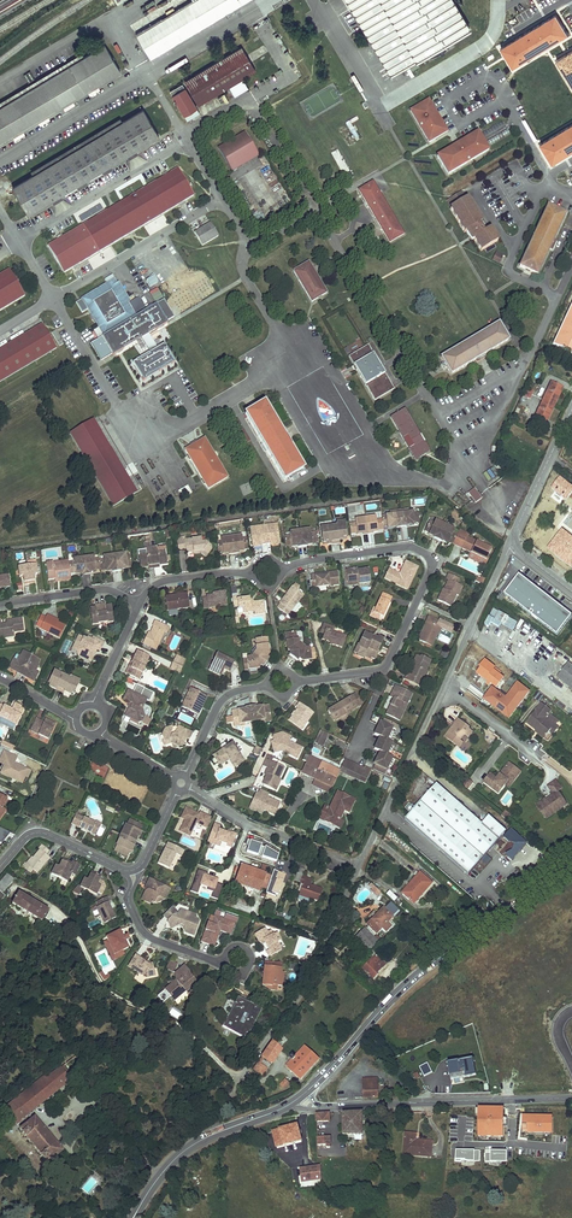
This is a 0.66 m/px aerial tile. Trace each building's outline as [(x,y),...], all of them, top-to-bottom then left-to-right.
[(136,35),(151,60),(251,0),(196,0),(136,35)] [(353,0),(345,0),(391,77),(397,73),(377,40),(374,41),(365,26),(368,25),(353,0)] [(397,73),(470,30),(452,0),(353,0),(368,25),(365,26),(374,41),(377,40),(397,73)] [(513,67),(569,34),(557,14),(502,47),(513,67)] [(0,108),(0,143),(120,72),(105,45),(0,108)] [(243,48),(169,91),(183,114),(256,70),(243,48)] [(571,84),(571,51),(558,60),(571,84)] [(218,97),(221,106),(228,103),(225,95),(218,97)] [(447,132),(429,100),(410,111),(429,143),(447,132)] [(143,111),(13,188),(28,212),(158,135),(143,111)] [(338,129),(348,146),(359,140),(349,122),(338,129)] [(553,163),(571,151),(571,124),(541,142),(553,163)] [(448,175),(488,151),(478,132),(437,156),(448,175)] [(246,133),(220,149),(233,170),(258,155),(246,133)] [(351,159),(358,175),(373,169),(366,152),(351,159)] [(179,170),(49,247),(64,272),(194,195),(179,170)] [(374,182),(359,191),(389,242),(404,233),(374,182)] [(461,192),(447,201),(451,208),(450,209),(464,232),(466,231),(472,240),(473,239),(481,251),(497,241),(490,229),(488,230),(483,221),(481,222),(467,199),(465,200),(461,192)] [(537,275),(565,214),(547,206),(519,267),(537,275)] [(211,223),(193,234),(201,247),(219,237),(211,223)] [(502,255),(497,253),(493,260),(498,263),(502,255)] [(309,262),(294,271),(312,301),(327,293),(309,262)] [(0,275),(0,310),(25,296),(9,270),(0,275)] [(119,294),(114,286),(115,286),(113,281),(81,300),(81,301),(75,304),(81,314),(87,311),(90,317),(93,321),(102,337),(89,345),(99,362),(111,355),(112,357),(116,354),(115,353),(119,350),(120,352),(123,350),(122,349),(139,338),(140,340),(148,354),(147,355),(148,357),(135,364),(134,363),(131,364),(142,382),(145,380),(144,379),(157,371),(158,373),(160,372),(159,370),(163,368),(164,369),(166,368),(165,367),(169,364),(170,365),(173,364),(162,346),(155,350),(146,334),(154,329),(155,331),(166,325),(165,323),(173,319),(162,302),(151,308),(151,307),(145,310),(146,311),(135,318),(127,304),(121,293),(119,294)] [(121,293),(127,304),(129,304),(129,303),(118,284),(115,286),(114,286),(119,294),(121,293)] [(153,299),(161,294),(157,288),(149,292),(153,299)] [(129,304),(135,315),(144,310),(138,298),(129,303),(129,304)] [(314,312),(318,319),(331,314),(325,300),(310,307),(312,313),(314,312)] [(509,341),(498,323),(441,358),(452,377),(509,341)] [(0,351),(0,383),(56,349),(43,326),(0,351)] [(560,342),(562,333),(553,331),(551,340),(560,342)] [(140,340),(139,338),(122,349),(123,350),(140,340)] [(370,345),(352,356),(377,398),(395,387),(370,345)] [(148,357),(147,355),(134,363),(135,364),(148,357)] [(144,379),(145,380),(158,373),(157,371),(144,379)] [(549,387),(534,418),(546,423),(560,392),(549,387)] [(263,404),(244,414),(284,481),(302,470),(263,404)] [(408,408),(392,417),(416,458),(432,449),(408,408)] [(95,420),(69,435),(113,508),(138,493),(95,420)] [(205,439),(184,452),(207,490),(228,478),(205,439)] [(567,499),(571,493),(571,485),(560,476),(551,487),(567,499)] [(179,490),(181,496),(191,493),(188,486),(179,490)] [(468,494),(475,504),(481,499),(474,490),(468,494)] [(350,518),(364,517),(364,505),(350,506),(350,518)] [(413,510),(381,515),(383,528),(415,525),(413,510)] [(356,519),(355,522),(349,523),(350,534),(357,533),(357,536),(377,533),(375,516),(356,519)] [(433,523),(429,521),(424,531),(428,533),(427,535),(447,544),(455,529),(435,519),(433,523)] [(343,520),(335,521),(336,524),(332,525),(334,542),(338,542),(338,539),(341,539),(341,536),(345,535),(343,520)] [(277,523),(263,525),(266,544),(270,543),(279,541),(277,523)] [(263,525),(249,527),(252,545),(261,544),(266,544),(263,525)] [(332,525),(320,527),(322,542),(327,541),(327,544),(334,542),(332,525)] [(283,535),(284,545),(290,544),(291,545),(296,545),(296,546),(306,545),(306,543),(311,542),(311,541),(317,540),(316,531),(309,532),(309,528),(289,530),(289,534),(283,535)] [(546,547),(571,567),(571,566),(571,535),(562,528),(546,547)] [(216,542),(218,551),(221,551),(222,553),(228,552),(228,554),(237,553),(237,551),(243,550),(242,548),(247,548),(246,538),(241,538),(241,535),(220,538),(220,541),(216,542)] [(192,538),(185,538),(185,536),(177,537),(179,550),(187,549),(187,552),(193,551),(194,553),(200,552),(206,556),(214,546),(206,540),(206,539),(202,540),(202,536),(192,537),(192,538)] [(492,548),(466,537),(461,548),(486,559),(492,548)] [(146,552),(138,553),(140,566),(148,565),(148,568),(159,566),(159,564),(166,563),(164,549),(157,550),(156,547),(145,548),(146,552)] [(131,565),(130,552),(124,553),(124,551),(104,554),(104,556),(99,557),(101,568),(101,569),(106,569),(106,571),(112,570),(112,571),(121,570),(121,568),(127,568),(126,566),(131,565)] [(68,565),(70,572),(74,572),(75,573),(80,573),(81,575),(90,573),(90,571),(95,571),(95,569),(101,568),(99,557),(99,555),(93,556),(93,554),(72,557),(73,559),(68,559),(68,560),(68,565)] [(399,574),(388,569),(383,579),(407,589),(418,566),(406,561),(399,574)] [(70,579),(70,572),(68,565),(53,567),(53,562),(46,563),(48,579),(54,579),(61,578),(61,580),(70,579)] [(35,564),(26,565),(29,584),(34,583),(32,574),(36,574),(35,564)] [(26,565),(17,566),(19,576),(22,576),(24,585),(29,584),(26,565)] [(369,568),(347,571),(348,586),(370,583),(369,568)] [(314,574),(309,575),(311,587),(338,584),(336,571),(326,573),(326,575),(314,577),(314,574)] [(460,579),(447,573),(445,578),(448,580),(444,589),(441,588),(436,600),(454,607),(464,586),(458,583),(460,579)] [(9,586),(8,574),(0,575),(0,587),(9,586)] [(505,595),(557,635),(571,616),(520,575),(505,595)] [(281,599),(278,603),(289,611),(302,595),(291,586),(286,593),(287,594),(282,600),(281,599)] [(206,598),(201,598),(203,609),(227,605),(224,590),(215,592),(215,594),(213,594),(205,596),(206,598)] [(382,592),(373,612),(383,617),(392,597),(382,592)] [(186,594),(165,597),(167,610),(188,607),(186,594)] [(236,596),(231,596),(232,604),(232,606),(237,606),(241,605),(241,607),(242,612),(253,611),(253,614),(264,613),(262,600),(253,601),(252,602),(252,603),(249,603),(248,597),(236,598),(236,596)] [(100,604),(95,605),(96,609),(91,610),(93,625),(98,624),(98,623),(103,622),(100,604)] [(106,604),(100,604),(103,622),(108,621),(108,622),(114,621),(111,607),(106,607),(106,604)] [(518,622),(496,608),(486,623),(490,626),(492,622),(500,627),(502,623),(514,630),(518,622)] [(51,617),(47,615),(45,617),(41,615),(36,626),(40,628),(59,637),(65,625),(57,622),(51,619),(51,617)] [(444,623),(428,616),(417,639),(433,646),(444,623)] [(21,618),(11,619),(11,623),(6,624),(0,624),(0,623),(0,638),(13,636),(13,632),(23,630),(21,618)] [(169,629),(155,622),(152,627),(154,628),(150,634),(149,636),(148,635),(143,645),(156,651),(164,633),(166,634),(169,629)] [(323,623),(320,634),(324,634),(322,639),(330,641),(329,644),(342,647),(347,635),(342,633),(343,630),(323,623)] [(314,658),(313,648),(309,649),(309,647),(305,648),(297,643),(297,638),(295,638),(294,631),(284,633),(286,649),(290,652),(288,655),(296,660),(298,658),(301,660),(314,658)] [(382,639),(363,632),(354,655),(373,662),(382,639)] [(105,642),(93,637),(92,640),(88,638),(87,639),(80,635),(75,646),(79,648),(77,651),(79,656),(84,658),(87,657),(93,660),(96,654),(94,653),(93,650),(94,650),(95,648),(101,651),(105,642)] [(265,637),(255,638),(257,645),(255,646),(256,650),(250,657),(246,658),(246,660),(242,660),(243,670),(257,668),(260,664),(263,667),(268,659),(265,657),(268,653),(265,637)] [(32,655),(23,651),(21,655),(20,655),(17,661),(14,659),(10,667),(16,670),(15,671),(22,675),(32,655)] [(149,658),(137,652),(132,663),(133,664),(128,676),(139,681),(144,669),(143,669),(149,658)] [(425,670),(431,660),(415,653),(410,664),(414,666),(410,674),(406,673),(403,678),(417,686),(422,677),(426,678),(429,671),(425,670)] [(216,654),(210,667),(219,671),(220,668),(223,669),(229,672),(233,662),(216,654)] [(41,660),(32,655),(22,675),(29,678),(29,677),(35,680),(39,672),(36,671),(39,665),(38,664),(41,660)] [(185,660),(176,656),(173,664),(181,668),(185,660)] [(160,658),(158,661),(170,667),(172,663),(160,658)] [(484,683),(485,684),(486,684),(487,682),(497,689),(504,680),(494,671),(496,669),(485,661),(479,668),(481,669),(477,674),(477,675),(482,678),(478,683),(482,686),(484,683)] [(569,664),(558,679),(571,689),(571,666),(569,664)] [(219,671),(210,667),(208,670),(220,676),(223,669),(220,668),(219,671)] [(54,670),(49,680),(51,681),(50,686),(57,689),(65,693),(66,691),(72,695),(74,690),(75,690),(79,683),(79,684),(81,681),(72,677),(72,678),(56,671),(54,670)] [(477,675),(472,681),(481,688),(485,684),(484,683),(482,686),(478,683),(482,678),(477,675)] [(509,721),(531,693),(518,684),(506,700),(493,690),(485,701),(509,721)] [(393,697),(385,714),(399,721),(413,694),(394,685),(389,696),(393,697)] [(205,695),(191,689),(182,708),(198,715),(201,709),(198,708),(205,695)] [(147,701),(128,692),(123,701),(131,704),(133,706),(131,709),(128,709),(125,717),(131,720),(132,719),(135,721),(144,717),(142,711),(142,710),(141,709),(142,706),(144,706),(147,701)] [(198,708),(201,709),(207,697),(205,695),(198,708)] [(361,705),(355,695),(328,710),(334,721),(361,705)] [(239,701),(240,708),(250,706),(249,699),(239,701)] [(549,731),(555,724),(546,717),(551,710),(542,702),(526,722),(536,730),(537,728),(546,735),(549,731)] [(16,704),(12,710),(12,712),(8,710),(9,709),(5,706),(0,716),(0,717),(17,725),(25,708),(16,704)] [(299,704),(296,708),(298,709),(289,722),(299,729),(302,724),(304,726),(313,713),(299,704)] [(241,710),(231,712),(233,723),(240,722),(240,724),(244,723),(260,721),(264,720),(264,719),(271,718),(269,706),(259,708),(259,706),(241,709),(241,710)] [(179,717),(191,724),(193,719),(182,713),(179,717)] [(42,721),(37,719),(31,731),(49,739),(56,724),(46,720),(45,723),(44,724),(41,723),(42,721)] [(447,738),(452,741),(456,744),(459,740),(464,733),(468,736),(472,731),(468,728),(469,726),(458,719),(454,724),(455,725),(453,728),(451,726),(448,731),(451,733),(447,738)] [(392,728),(378,722),(372,735),(386,741),(392,728)] [(553,734),(558,727),(555,724),(549,731),(553,734)] [(184,743),(185,741),(188,742),(192,734),(178,727),(177,729),(175,728),(173,729),(172,728),(165,730),(166,733),(163,734),(162,736),(165,743),(170,741),(171,745),(177,743),(179,748),(185,746),(184,743)] [(544,738),(546,735),(537,728),(536,730),(535,731),(544,738)] [(329,736),(320,732),(315,744),(323,748),(329,736)] [(283,734),(273,737),(274,742),(272,743),(272,745),(275,754),(282,752),(282,750),(286,752),(285,754),(298,760),(303,749),(290,743),(284,741),(287,736),(283,734)] [(392,744),(379,738),(372,749),(379,752),(386,755),(392,744)] [(245,762),(232,744),(226,748),(227,749),(224,752),(223,750),(213,757),(218,765),(228,759),(229,760),(232,759),(237,767),(245,762)] [(254,754),(259,757),(261,753),(262,750),(257,747),(254,754)] [(14,756),(6,751),(2,759),(7,762),(7,765),(5,765),(2,773),(13,778),(14,776),(17,778),(18,781),(23,783),(27,776),(23,774),(26,769),(16,764),(18,760),(13,758),(14,756)] [(379,752),(373,764),(386,770),(393,759),(386,755),(379,752)] [(271,763),(273,759),(268,756),(263,767),(268,770),(265,776),(267,777),(263,786),(274,791),(279,780),(284,769),(271,763)] [(310,758),(303,773),(333,787),(340,771),(310,757),(310,758)] [(232,759),(229,760),(235,769),(237,767),(232,759)] [(346,759),(340,771),(359,780),(365,768),(346,759)] [(505,783),(517,767),(509,761),(503,769),(505,771),(502,774),(500,773),(497,777),(490,772),(484,781),(499,792),(505,783)] [(460,767),(455,763),(451,767),(456,772),(460,767)] [(509,786),(521,770),(517,767),(505,783),(509,786)] [(31,772),(26,769),(23,774),(27,776),(29,777),(31,772)] [(380,788),(387,791),(391,780),(384,778),(380,788)] [(473,782),(468,778),(463,784),(468,788),(473,782)] [(282,781),(279,780),(274,791),(277,792),(282,781)] [(556,780),(548,785),(554,794),(556,796),(548,802),(545,798),(537,804),(546,816),(547,818),(564,805),(561,801),(564,798),(558,790),(562,787),(556,780)] [(438,784),(406,819),(469,874),(508,831),(490,815),(483,823),(438,784)] [(260,790),(258,794),(260,795),(255,807),(264,811),(275,816),(280,805),(267,799),(269,794),(260,790)] [(330,809),(325,821),(336,826),(344,810),(349,812),(354,801),(338,793),(330,809)] [(257,794),(250,808),(262,814),(264,811),(255,807),(260,795),(258,794),(257,794)] [(554,794),(546,799),(548,802),(556,796),(554,794)] [(325,807),(320,818),(325,821),(330,809),(325,807)] [(201,816),(187,809),(182,819),(186,821),(188,822),(187,824),(186,823),(181,832),(191,837),(201,816)] [(77,815),(72,825),(97,837),(101,828),(96,826),(96,824),(77,815)] [(144,827),(130,821),(127,826),(117,845),(118,846),(115,852),(129,858),(131,854),(130,853),(131,852),(133,853),(136,847),(135,847),(139,839),(140,839),(143,834),(140,832),(141,831),(142,832),(144,827)] [(221,826),(215,823),(209,842),(217,845),(218,841),(228,844),(227,845),(233,847),(238,833),(232,831),(231,833),(228,832),(220,830),(221,826)] [(547,862),(514,833),(507,841),(518,852),(510,861),(531,879),(547,862)] [(263,844),(249,839),(248,844),(251,845),(248,851),(260,855),(260,854),(263,846),(263,844)] [(185,852),(168,844),(158,864),(170,870),(177,855),(182,858),(185,852)] [(34,859),(29,866),(35,870),(39,874),(51,858),(48,855),(50,852),(43,846),(40,850),(41,851),(34,859)] [(267,847),(263,846),(260,854),(264,856),(278,861),(280,855),(267,846),(267,847)] [(32,874),(35,870),(29,866),(34,859),(33,858),(25,868),(32,874)] [(74,863),(73,864),(64,860),(60,868),(57,866),(52,875),(60,879),(68,883),(72,875),(76,876),(81,867),(74,863)] [(243,865),(237,882),(261,890),(263,886),(267,873),(243,865)] [(200,884),(208,886),(207,889),(214,891),(212,897),(218,899),(223,884),(217,882),(218,878),(204,873),(205,871),(198,869),(191,891),(197,893),(200,884)] [(273,875),(271,881),(274,882),(271,891),(279,894),(287,873),(279,870),(277,876),(273,875)] [(97,875),(93,872),(89,880),(85,879),(81,887),(81,888),(85,890),(89,892),(97,875)] [(267,873),(263,886),(269,888),(271,881),(273,875),(267,873)] [(421,873),(403,892),(414,903),(433,883),(421,873)] [(0,883),(0,900),(2,902),(6,897),(3,895),(15,880),(7,875),(0,883)] [(102,877),(97,875),(89,892),(88,893),(97,897),(98,894),(102,896),(108,884),(100,880),(102,877)] [(305,884),(299,899),(308,903),(310,897),(319,901),(324,889),(311,885),(313,880),(305,876),(302,882),(305,884)] [(170,890),(150,880),(146,887),(150,888),(148,891),(145,892),(141,900),(151,905),(155,904),(155,903),(157,899),(161,897),(165,899),(165,900),(170,890)] [(81,887),(79,886),(74,892),(80,896),(85,890),(81,888),(81,887)] [(393,901),(397,897),(389,889),(385,893),(393,901)] [(19,893),(12,905),(42,922),(49,910),(19,893)] [(108,898),(99,903),(101,907),(98,908),(106,924),(117,919),(110,903),(111,903),(108,898)] [(382,908),(367,923),(376,933),(392,917),(391,916),(397,911),(389,904),(386,907),(385,906),(383,908),(382,908)] [(197,915),(182,910),(179,913),(174,907),(165,916),(170,921),(169,923),(177,926),(182,924),(187,926),(185,930),(186,933),(194,935),(199,920),(195,919),(197,915)] [(214,917),(211,916),(209,923),(208,923),(202,942),(215,947),(220,931),(227,933),(231,923),(235,924),(237,925),(239,919),(226,914),(225,919),(224,920),(220,919),(220,917),(222,913),(216,911),(215,915),(217,916),(216,918),(215,917),(215,918),(214,917)] [(111,960),(125,954),(123,949),(128,947),(125,939),(129,938),(126,932),(131,930),(128,924),(105,934),(107,939),(103,941),(111,960)] [(265,928),(255,934),(259,943),(261,942),(264,940),(265,943),(269,950),(266,952),(269,957),(282,950),(277,942),(273,935),(271,930),(267,932),(265,928)] [(368,950),(373,946),(377,942),(364,928),(355,937),(357,938),(368,950)] [(357,938),(352,942),(364,954),(368,950),(357,938)] [(374,979),(376,977),(378,975),(377,974),(386,964),(374,951),(370,955),(373,958),(363,969),(374,979)] [(146,963),(147,962),(137,956),(130,967),(148,978),(154,977),(152,970),(155,969),(154,964),(150,965),(146,963)] [(179,965),(172,961),(167,970),(174,974),(179,965)] [(283,963),(265,961),(262,983),(283,985),(284,971),(282,970),(283,963)] [(191,972),(186,966),(176,975),(191,972)] [(187,992),(186,991),(193,986),(194,987),(198,983),(191,975),(191,972),(176,975),(178,982),(166,992),(172,998),(180,999),(187,992)] [(196,989),(189,995),(193,1000),(198,992),(196,989)] [(248,1004),(238,999),(230,1014),(228,1013),(221,1026),(243,1038),(259,1010),(251,1006),(251,1007),(248,1005),(248,1004)] [(254,1069),(263,1074),(267,1068),(261,1063),(264,1058),(271,1062),(282,1048),(272,1041),(261,1056),(262,1056),(254,1069)] [(286,1066),(300,1079),(319,1058),(305,1046),(295,1056),(293,1055),(290,1057),(293,1059),(286,1066)] [(75,1055),(60,1067),(63,1070),(77,1058),(75,1055)] [(458,1064),(448,1065),(451,1079),(476,1075),(473,1061),(466,1062),(466,1060),(458,1062),(458,1064)] [(420,1067),(425,1076),(432,1072),(428,1063),(420,1067)] [(48,1073),(4,1108),(7,1112),(6,1113),(12,1119),(13,1119),(16,1123),(70,1079),(63,1070),(60,1067),(50,1076),(48,1073)] [(285,1079),(281,1084),(285,1088),(289,1083),(285,1079)] [(363,1085),(364,1098),(379,1097),(378,1085),(363,1085)] [(479,1107),(478,1135),(503,1136),(503,1107),(479,1107)] [(343,1113),(344,1134),(363,1134),(363,1111),(343,1113)] [(317,1118),(318,1122),(330,1122),(329,1113),(317,1114),(317,1118)] [(550,1133),(550,1130),(551,1130),(552,1117),(546,1117),(546,1114),(530,1114),(530,1117),(523,1117),(522,1130),(528,1130),(528,1133),(550,1133)] [(36,1116),(21,1128),(23,1131),(22,1132),(26,1137),(27,1136),(42,1154),(41,1155),(45,1160),(46,1159),(48,1162),(64,1150),(36,1116)] [(273,1131),(276,1139),(282,1137),(285,1145),(301,1140),(298,1125),(277,1130),(273,1131)] [(405,1133),(404,1154),(431,1157),(432,1142),(416,1140),(416,1134),(405,1133)] [(557,1133),(557,1141),(566,1142),(567,1134),(557,1133)] [(318,1145),(331,1145),(331,1137),(318,1137),(318,1145)] [(479,1161),(480,1150),(456,1149),(456,1160),(479,1161)] [(506,1150),(485,1150),(485,1162),(506,1162),(506,1150)] [(300,1169),(302,1182),(321,1180),(321,1166),(300,1169)]
